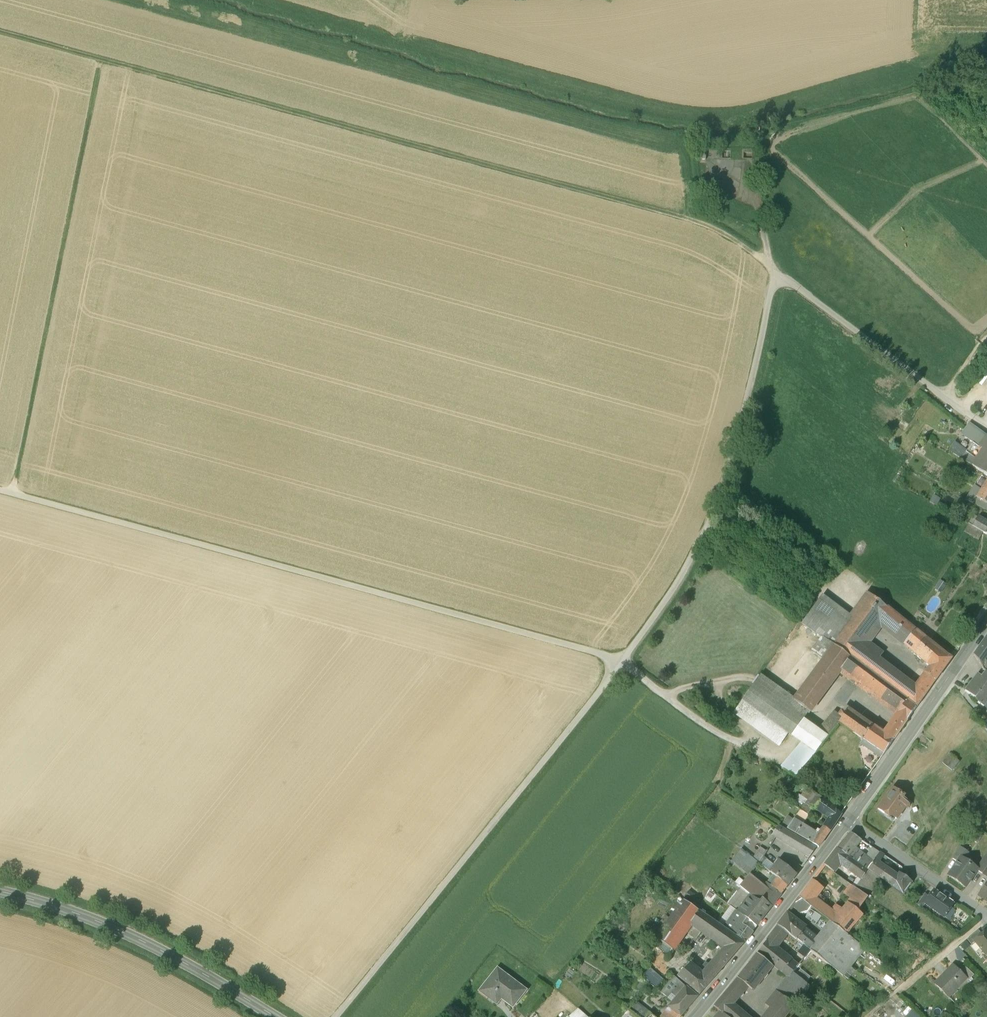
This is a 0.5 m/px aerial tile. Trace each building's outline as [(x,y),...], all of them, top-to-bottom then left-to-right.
[(919,90),(924,99),(934,93),(930,85),(919,90)] [(895,426),(903,433),(916,417),(907,411),(895,426)] [(980,432),(970,424),(962,434),(973,442),(980,432)] [(980,432),(973,442),(967,451),(965,454),(986,468),(986,438),(980,432)] [(962,451),(954,446),(950,452),(961,459),(965,454),(967,451),(964,449),(962,451)] [(965,454),(961,459),(978,470),(986,476),(986,468),(965,454)] [(979,493),(978,495),(976,498),(986,504),(986,480),(981,490),(979,493)] [(981,490),(975,486),(966,500),(986,511),(986,504),(976,498),(978,495),(979,493),(981,490)] [(969,525),(972,526),(977,518),(973,515),(967,524),(969,525)] [(985,534),(986,530),(986,523),(977,518),(972,526),(983,533),(985,534)] [(972,526),(969,525),(965,533),(978,540),(983,533),(972,526)] [(935,588),(941,593),(945,586),(940,582),(935,588)] [(821,637),(833,645),(851,622),(854,617),(850,614),(823,595),(802,623),(821,637)] [(871,596),(856,616),(872,628),(875,624),(879,618),(887,608),(871,596)] [(903,621),(887,608),(879,618),(895,631),(903,621)] [(895,631),(879,618),(875,624),(897,641),(901,635),(895,631)] [(903,621),(895,631),(901,635),(897,641),(903,646),(905,644),(915,631),(903,621)] [(850,658),(860,644),(868,634),(851,622),(833,645),(850,658)] [(915,631),(905,644),(915,652),(913,654),(930,667),(924,674),(934,681),(951,659),(915,631)] [(833,645),(821,637),(811,651),(823,660),(833,645)] [(974,656),(983,668),(983,667),(986,662),(986,637),(974,656)] [(850,658),(865,669),(875,656),(860,644),(850,658)] [(850,658),(833,645),(823,660),(795,699),(790,707),(805,717),(796,730),(791,736),(800,742),(805,735),(806,734),(812,725),(818,716),(812,711),(841,670),(895,710),(897,712),(896,714),(906,723),(916,707),(865,669),(850,658)] [(922,699),(912,692),(916,686),(875,656),(865,669),(916,707),(922,699)] [(978,675),(977,675),(978,676),(974,681),(973,681),(965,691),(976,699),(975,700),(984,707),(984,706),(982,704),(986,698),(986,699),(986,674),(983,668),(982,669),(983,670),(978,675)] [(916,686),(912,692),(922,699),(930,689),(934,681),(924,674),(916,686)] [(779,748),(789,734),(786,732),(790,726),(796,730),(805,717),(790,707),(795,699),(761,675),(732,714),(779,748)] [(807,747),(837,713),(834,711),(818,730),(812,725),(806,734),(805,735),(800,742),(780,767),(786,772),(807,747)] [(870,728),(848,713),(846,716),(841,712),(839,715),(837,713),(807,747),(815,752),(840,723),(863,739),(870,728)] [(884,733),(872,725),(870,728),(863,739),(884,754),(906,723),(896,714),(884,733)] [(790,726),(786,732),(789,734),(791,736),(796,730),(790,726)] [(881,758),(884,754),(863,739),(860,743),(881,758)] [(807,747),(786,772),(793,777),(815,752),(807,747)] [(942,763),(952,771),(959,763),(949,754),(942,763)] [(807,788),(800,799),(806,803),(813,793),(807,788)] [(904,797),(893,789),(878,809),(884,814),(888,813),(896,819),(904,808),(909,807),(908,803),(902,799),(904,797)] [(822,799),(813,793),(806,803),(805,804),(814,810),(816,807),(822,799)] [(806,803),(800,799),(795,805),(809,817),(814,810),(805,804),(806,803)] [(841,814),(822,799),(816,807),(830,818),(824,827),(830,831),(841,814)] [(814,831),(804,825),(809,817),(795,805),(793,808),(794,809),(783,826),(809,842),(814,831)] [(819,834),(814,831),(809,842),(819,848),(830,831),(824,827),(819,834)] [(816,850),(781,829),(776,837),(791,846),(802,852),(800,855),(803,857),(800,861),(805,865),(816,850)] [(974,831),(969,839),(977,845),(982,836),(974,831)] [(852,859),(858,851),(855,850),(862,841),(851,833),(838,849),(852,859)] [(771,872),(775,867),(763,856),(766,851),(759,847),(752,857),(760,863),(769,870),(771,872)] [(884,856),(871,847),(866,857),(873,861),(877,856),(882,859),(884,856)] [(952,859),(958,863),(960,859),(963,861),(968,853),(960,847),(952,859)] [(838,849),(837,848),(826,863),(834,870),(841,859),(854,869),(858,864),(852,859),(838,849)] [(753,870),(760,863),(752,857),(742,849),(729,864),(741,871),(746,864),(753,870)] [(866,857),(858,851),(852,859),(858,864),(867,870),(873,861),(866,857)] [(977,871),(983,875),(986,869),(986,855),(977,871)] [(877,856),(873,861),(867,870),(876,876),(884,865),(880,863),(882,859),(877,856)] [(965,888),(977,871),(963,861),(960,859),(958,863),(949,876),(965,888)] [(775,867),(771,872),(770,872),(787,886),(796,875),(779,861),(775,867)] [(898,874),(897,875),(884,865),(876,876),(880,879),(897,891),(905,879),(898,874)] [(836,874),(855,887),(859,881),(840,868),(836,874)] [(855,887),(867,896),(880,879),(876,876),(867,870),(859,881),(855,887)] [(763,887),(749,876),(740,887),(750,895),(759,903),(763,899),(761,898),(765,893),(761,890),(763,887)] [(905,879),(897,891),(903,895),(912,883),(905,879)] [(726,903),(737,911),(737,912),(750,895),(740,887),(732,880),(729,884),(737,890),(726,903)] [(828,912),(816,901),(822,890),(812,880),(799,897),(811,907),(826,919),(829,916),(826,915),(828,912)] [(978,895),(986,901),(986,883),(978,895)] [(765,893),(761,898),(763,899),(772,906),(781,894),(771,886),(765,893)] [(853,887),(847,895),(853,900),(861,906),(868,897),(853,887)] [(710,891),(704,899),(710,904),(716,896),(710,891)] [(953,906),(934,892),(930,898),(926,904),(944,917),(953,906)] [(925,894),(917,905),(923,909),(926,904),(930,898),(925,894)] [(750,895),(737,912),(747,919),(757,926),(772,906),(763,899),(759,903),(750,895)] [(807,912),(811,907),(799,897),(791,908),(799,914),(807,912)] [(745,943),(684,901),(656,939),(672,950),(691,924),(727,948),(718,959),(725,966),(745,943)] [(844,934),(847,936),(863,915),(846,903),(841,909),(837,906),(836,908),(854,922),(844,934)] [(854,922),(836,908),(833,911),(842,919),(835,927),(844,934),(854,922)] [(737,911),(724,928),(745,942),(752,932),(743,925),(747,919),(737,912),(737,911)] [(826,919),(833,925),(835,927),(842,919),(833,911),(829,916),(826,919)] [(799,925),(786,915),(778,926),(786,932),(791,936),(799,925)] [(799,925),(791,936),(803,945),(810,951),(824,962),(835,949),(821,939),(816,944),(801,932),(804,929),(799,925)] [(833,925),(821,939),(835,949),(847,936),(844,934),(835,927),(833,925)] [(778,926),(758,953),(770,963),(779,952),(774,947),(786,932),(778,926)] [(978,930),(967,940),(971,945),(975,941),(982,935),(978,930)] [(975,941),(986,954),(986,932),(986,931),(982,935),(975,941)] [(835,949),(824,962),(844,977),(866,950),(847,936),(835,949)] [(672,950),(656,939),(651,944),(665,959),(672,950)] [(810,951),(803,945),(797,953),(804,959),(810,951)] [(779,952),(770,963),(773,965),(788,977),(793,972),(797,967),(789,962),(791,961),(779,952)] [(758,953),(738,978),(714,1006),(719,1011),(727,1016),(749,1016),(733,1004),(748,986),(754,990),(773,965),(770,963),(758,953)] [(704,975),(691,965),(680,978),(699,995),(725,966),(718,959),(704,975)] [(974,975),(963,965),(959,970),(967,979),(968,981),(974,975)] [(959,970),(955,967),(944,978),(943,976),(935,984),(946,994),(953,987),(956,990),(967,979),(959,970)] [(652,968),(645,977),(656,985),(662,975),(652,968)] [(526,991),(499,970),(491,981),(489,979),(483,986),(492,993),(488,997),(497,1005),(502,999),(513,1007),(526,991)] [(793,1008),(788,1003),(806,982),(793,972),(788,977),(779,989),(775,986),(772,991),(780,997),(765,1016),(785,1016),(793,1008)] [(649,983),(642,979),(636,988),(642,992),(649,983)] [(672,1001),(678,1006),(674,1012),(680,1016),(681,1016),(698,997),(685,986),(672,1001)] [(636,1016),(646,1016),(649,1014),(635,1001),(628,1010),(636,1016)] [(666,1008),(659,1016),(678,1016),(666,1008)] [(570,1016),(588,1016),(578,1009),(570,1016)]
